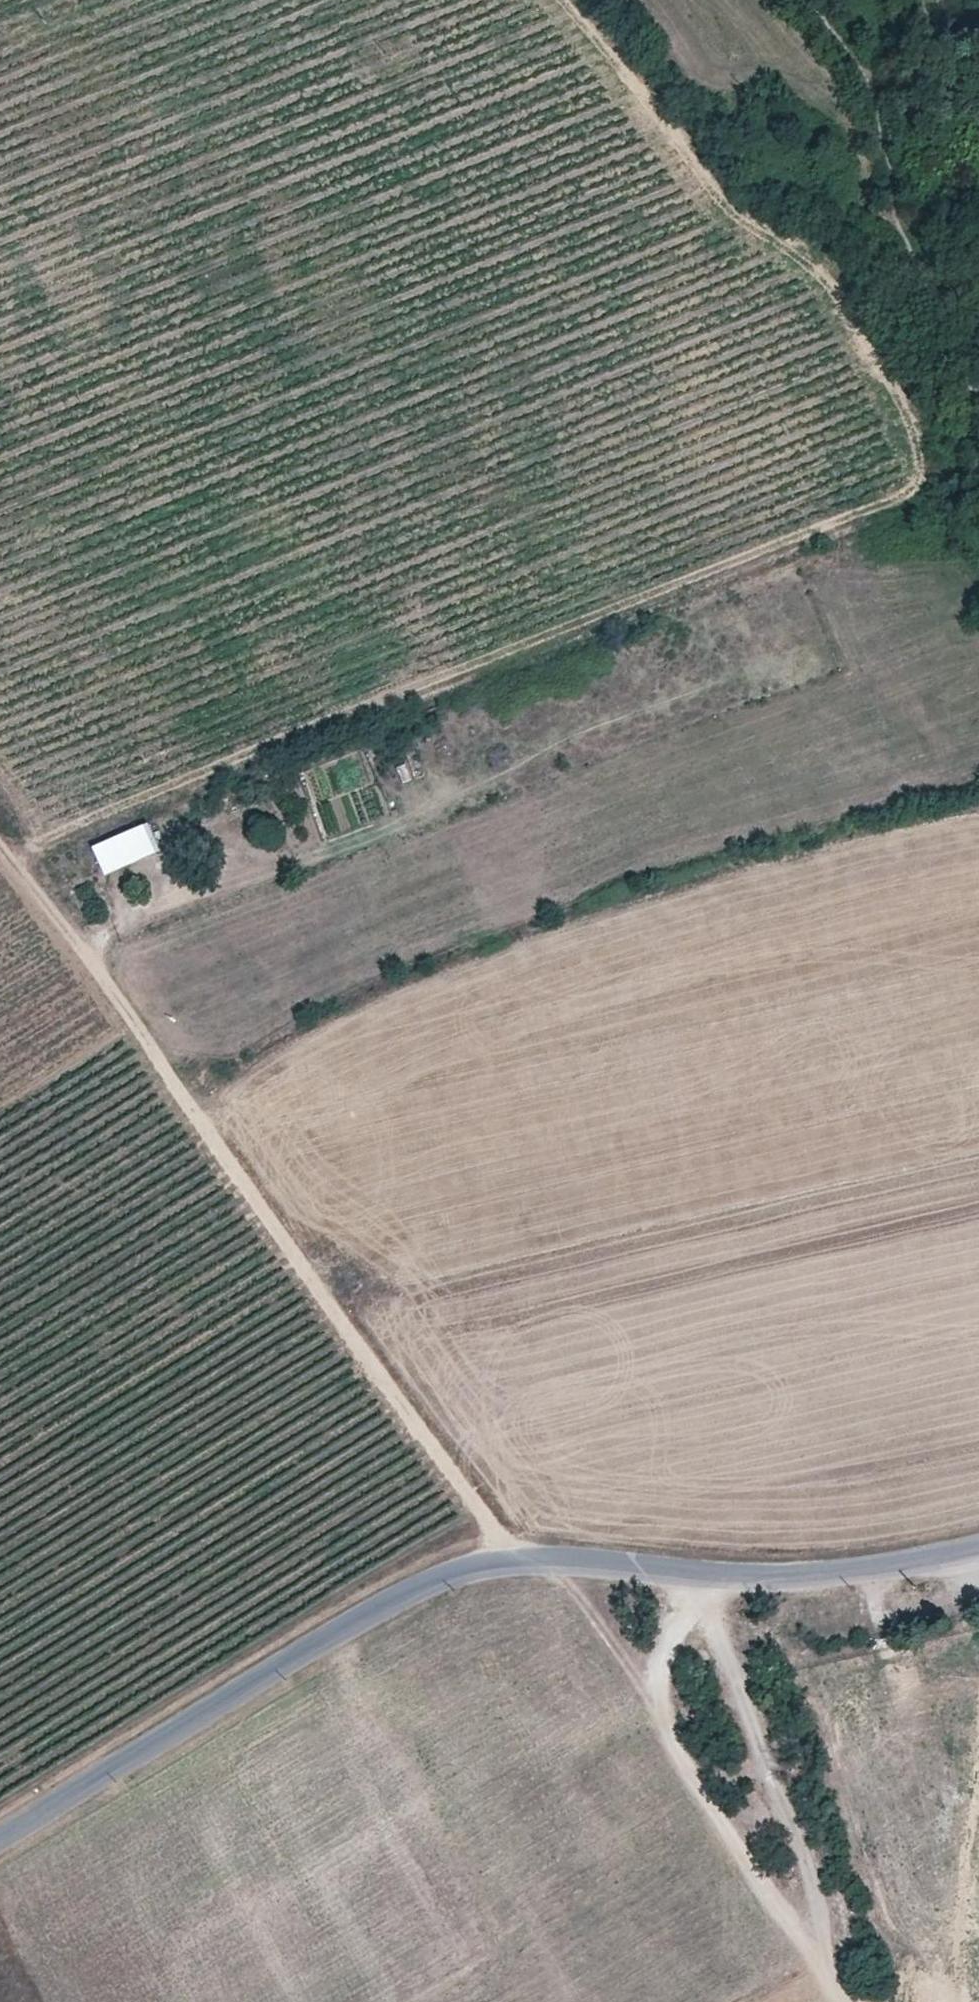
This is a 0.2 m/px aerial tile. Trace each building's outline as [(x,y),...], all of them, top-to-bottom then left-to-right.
[(98,870),(156,855),(147,822),(89,837),(98,870)]
